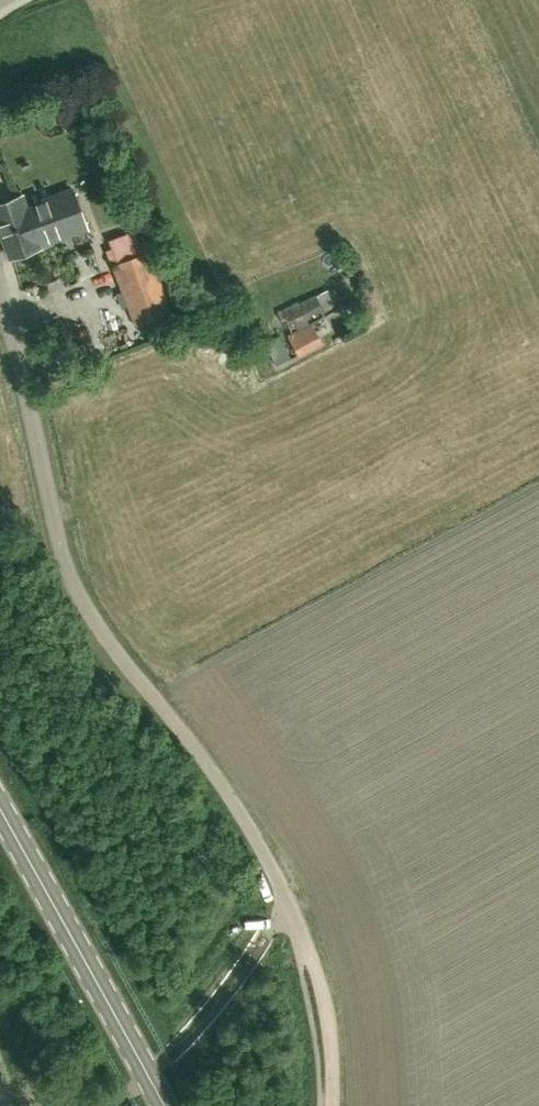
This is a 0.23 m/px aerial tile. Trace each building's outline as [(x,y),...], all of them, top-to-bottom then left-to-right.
[(28,211),(41,247),(87,231),(72,191),(45,201),(46,204),(28,211)] [(41,247),(28,211),(23,198),(0,207),(0,231),(10,259),(41,247)] [(134,328),(171,314),(148,253),(111,267),(134,328)] [(100,255),(84,257),(86,280),(102,278),(100,255)] [(323,346),(316,332),(312,323),(311,323),(308,318),(322,311),(326,318),(339,310),(327,291),(277,315),(299,358),(323,346)] [(279,337),(264,345),(275,367),(291,359),(279,337)]
